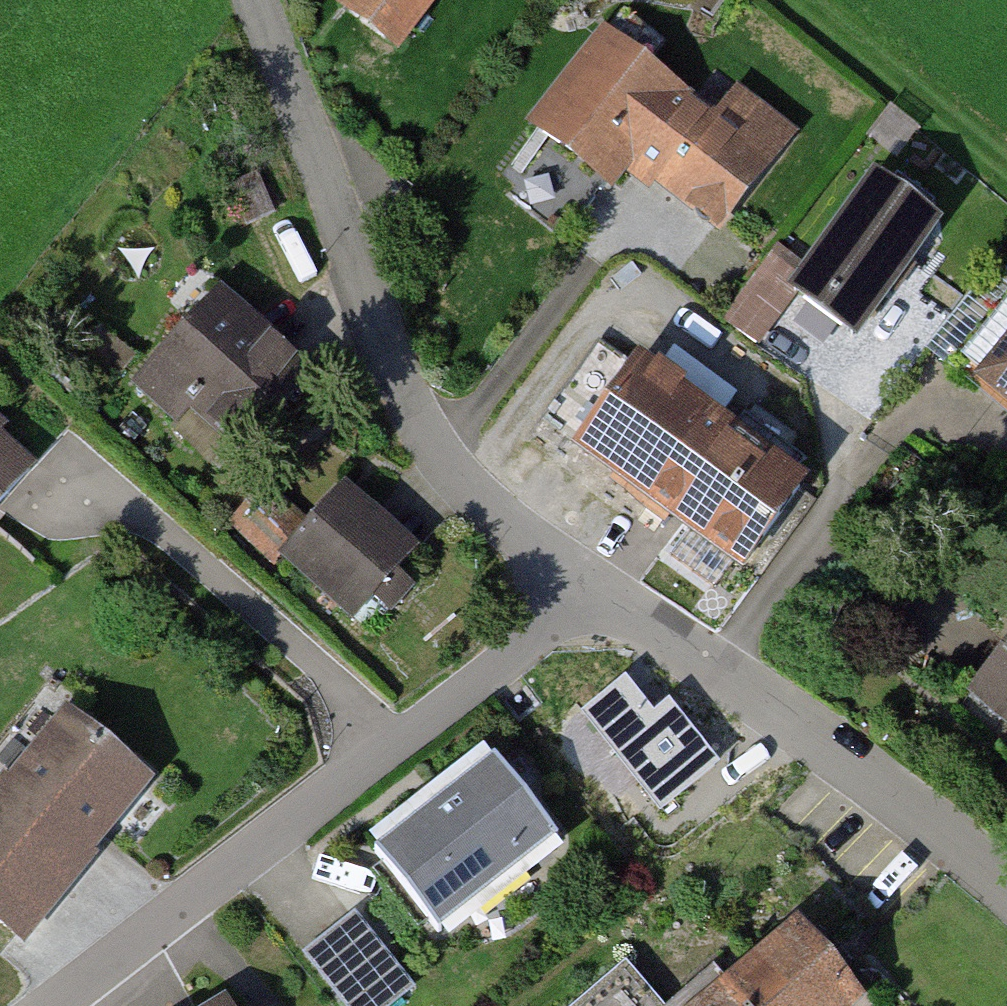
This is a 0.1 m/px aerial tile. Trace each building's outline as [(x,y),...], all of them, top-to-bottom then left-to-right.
[(398,41),(430,0),(344,0),(398,41)] [(714,125),(603,39),(539,122),(610,177),(629,152),(718,220),(784,135),(735,97),(714,125)] [(258,174),(229,186),(245,224),(274,212),(258,174)] [(800,279),(862,324),(935,225),(875,180),(800,279)] [(800,279),(769,256),(724,318),(755,341),(800,279)] [(304,377),(214,296),(137,382),(177,418),(192,403),(241,447),(304,377)] [(961,357),(1006,395),(1006,302),(961,357)] [(729,435),(599,339),(541,417),(742,565),(800,487),(790,479),(804,460),(744,416),(729,435)] [(31,470),(0,441),(0,503),(31,470)] [(415,553),(342,487),(304,528),(263,492),(236,522),(276,559),(283,552),(354,618),(373,598),(389,612),(412,588),(396,573),(415,553)] [(973,690),(1006,717),(1006,649),(973,690)] [(655,723),(625,684),(587,713),(659,808),(716,765),(674,710),(655,723)] [(141,784),(67,722),(0,801),(0,916),(18,931),(141,784)] [(494,757),(374,852),(437,932),(557,837),(494,757)] [(355,915),(306,953),(348,1005),(388,1005),(412,987),(355,915)] [(856,1000),(797,931),(708,1005),(849,1005),(856,1000)] [(629,968),(584,1005),(662,1005),(629,968)]
